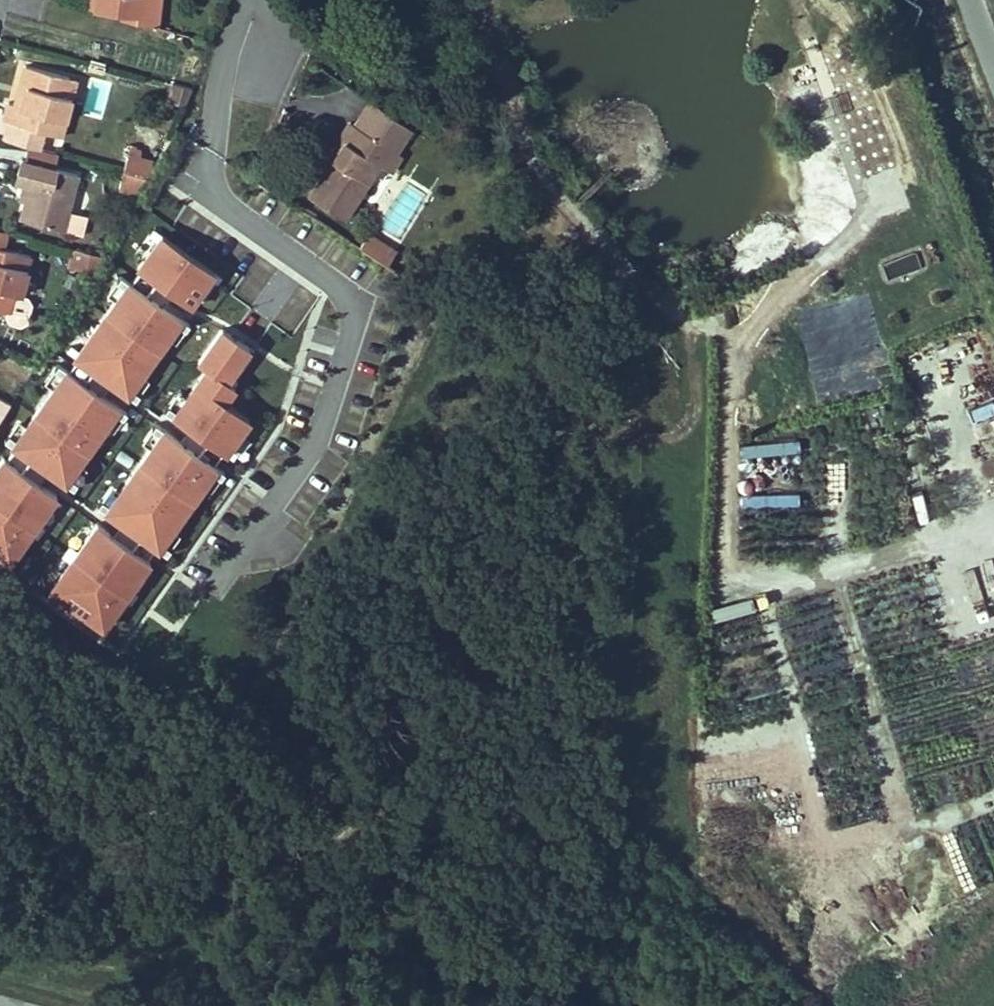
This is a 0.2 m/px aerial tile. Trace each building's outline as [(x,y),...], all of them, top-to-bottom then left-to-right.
[(95,10),(96,0),(89,0),(88,8),(95,10)] [(138,21),(140,0),(96,0),(95,10),(97,10),(120,12),(121,16),(138,21)] [(160,0),(140,0),(138,21),(157,25),(160,0)] [(60,135),(71,95),(65,93),(70,75),(25,63),(20,84),(27,85),(22,103),(15,102),(9,100),(3,120),(60,135)] [(76,77),(70,75),(65,93),(71,95),(76,77)] [(191,87),(173,81),(168,96),(185,102),(191,87)] [(22,103),(27,85),(20,84),(15,102),(22,103)] [(407,124),(370,99),(359,116),(397,140),(407,124)] [(359,116),(356,123),(393,147),(397,140),(359,116)] [(339,136),(345,140),(328,167),(310,196),(344,218),(378,163),(390,170),(401,153),(393,147),(356,123),(350,119),(339,136)] [(328,167),(345,140),(339,136),(322,163),(328,167)] [(36,146),(32,160),(59,167),(63,153),(36,146)] [(128,153),(124,169),(149,176),(153,159),(128,153)] [(21,218),(62,229),(68,209),(77,172),(59,167),(32,160),(28,159),(23,179),(24,179),(30,181),(25,200),(21,218)] [(149,176),(124,169),(119,186),(140,191),(149,176)] [(25,200),(30,181),(24,179),(19,199),(25,200)] [(68,209),(62,229),(81,234),(87,214),(68,209)] [(218,265),(162,226),(137,260),(193,300),(218,265)] [(4,246),(9,230),(0,228),(0,245),(4,246)] [(370,228),(361,243),(387,260),(397,246),(370,228)] [(8,309),(13,292),(20,293),(31,253),(4,246),(0,245),(0,307),(8,309)] [(78,247),(72,246),(68,263),(74,264),(78,247)] [(97,253),(78,247),(74,264),(93,269),(97,253)] [(183,311),(127,273),(72,353),(127,391),(183,311)] [(16,311),(20,293),(13,292),(8,309),(16,311)] [(253,341),(221,319),(198,353),(206,359),(171,410),(229,449),(254,413),(228,396),(239,380),(230,374),(253,341)] [(122,401),(64,362),(9,441),(66,480),(122,401)] [(11,402),(0,396),(0,417),(11,402)] [(978,417),(985,477),(993,476),(993,415),(978,417)] [(219,458),(163,420),(104,507),(159,545),(219,458)] [(754,497),(769,550),(913,509),(904,480),(864,492),(857,467),(835,473),(828,450),(793,461),(786,437),(755,446),(768,492),(754,497)] [(3,450),(0,454),(0,535),(20,549),(61,490),(3,450)] [(152,553),(96,514),(48,584),(104,623),(152,553)]
